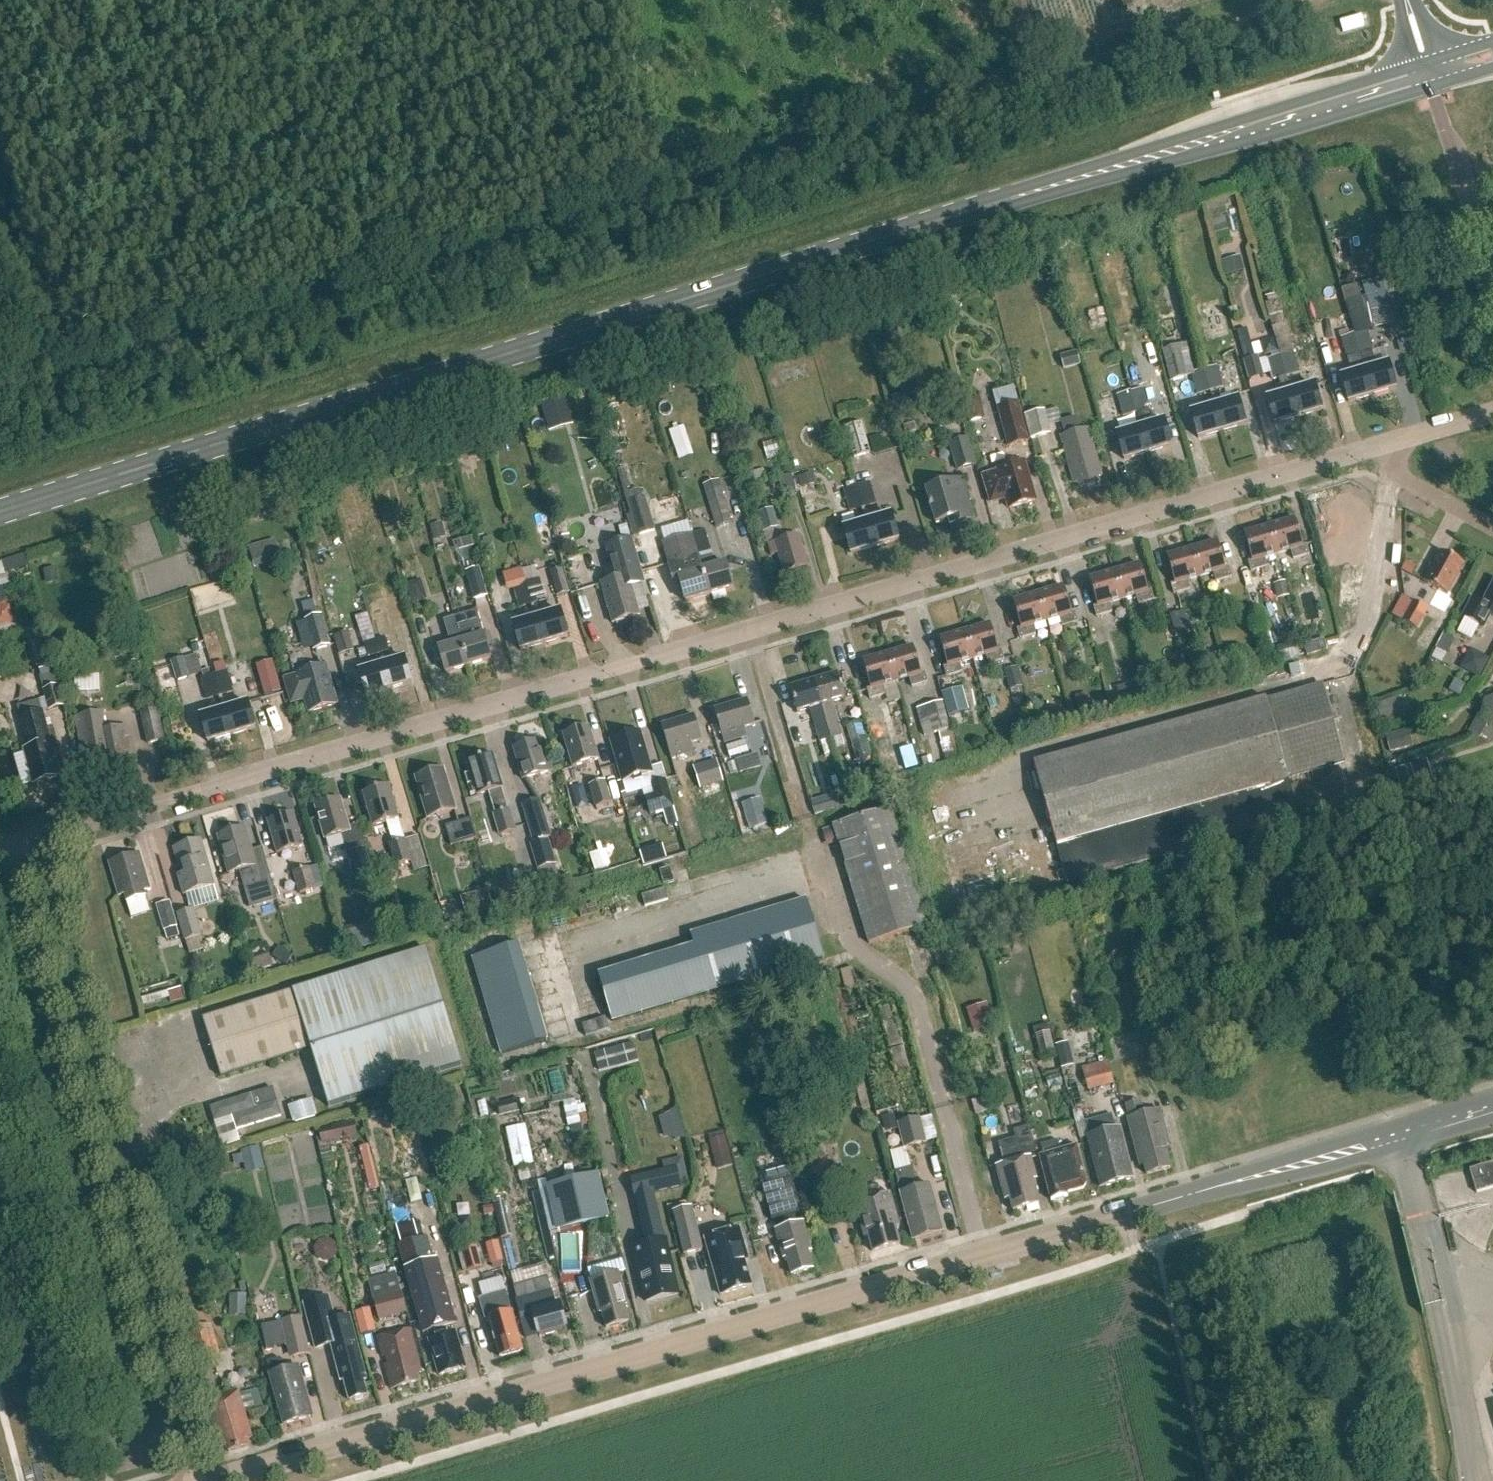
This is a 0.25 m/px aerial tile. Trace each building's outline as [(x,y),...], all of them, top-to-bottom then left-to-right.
[(1362,16),(1340,23),(1343,33),(1365,27),(1362,16)] [(1240,257),(1223,261),(1227,276),(1243,271),(1240,257)] [(1346,272),(1341,281),(1350,286),(1355,276),(1346,272)] [(1343,290),(1347,303),(1345,303),(1355,335),(1354,335),(1372,396),(1396,389),(1388,364),(1377,367),(1373,353),(1367,331),(1375,329),(1365,298),(1362,299),(1358,286),(1343,290)] [(1279,356),(1285,379),(1300,374),(1278,292),(1267,295),(1269,303),(1265,303),(1279,356)] [(1238,332),(1245,360),(1244,360),(1249,380),(1264,376),(1258,356),(1254,358),(1247,330),(1238,332)] [(1372,396),(1354,335),(1340,339),(1346,361),(1348,360),(1352,375),(1341,378),(1348,403),(1372,396)] [(1397,342),(1400,353),(1413,350),(1411,339),(1397,342)] [(1064,370),(1080,365),(1074,344),(1058,349),(1064,370)] [(1196,397),(1210,392),(1204,371),(1194,374),(1186,345),(1163,351),(1171,381),(1190,376),(1196,397)] [(1272,383),(1285,379),(1279,356),(1266,361),(1272,383)] [(1204,371),(1210,392),(1223,389),(1217,367),(1204,371)] [(1314,386),(1291,393),(1298,418),(1322,411),(1314,386)] [(1143,388),(1131,392),(1137,414),(1149,411),(1143,388)] [(1137,414),(1131,392),(1116,396),(1122,418),(1137,414)] [(1274,425),(1298,418),(1291,393),(1267,399),(1274,425)] [(565,396),(540,403),(542,408),(546,424),(571,417),(566,400),(565,396)] [(962,403),(967,423),(985,419),(980,399),(962,403)] [(1238,400),(1214,407),(1222,432),(1245,425),(1238,400)] [(1029,441),(1018,402),(998,408),(1009,447),(1029,441)] [(1198,439),(1222,432),(1214,407),(1191,414),(1198,439)] [(1030,440),(1051,436),(1045,411),(1024,416),(1030,440)] [(1164,421),(1153,425),(1149,411),(1137,414),(1141,428),(1140,428),(1148,454),(1171,447),(1164,421)] [(1061,422),(1065,435),(1068,448),(1064,449),(1074,484),(1079,483),(1080,489),(1099,484),(1098,478),(1102,477),(1088,429),(1080,431),(1077,418),(1061,422)] [(862,423),(845,427),(853,458),(870,453),(862,423)] [(903,427),(905,435),(917,432),(915,424),(903,427)] [(1124,461),(1148,454),(1140,428),(1117,435),(1124,461)] [(956,472),(976,467),(968,439),(948,445),(956,472)] [(767,461),(783,456),(778,440),(762,444),(767,461)] [(991,504),(1006,499),(1009,509),(1036,502),(1024,463),(982,475),(991,504)] [(764,469),(742,476),(745,484),(766,477),(764,469)] [(813,480),(801,483),(805,497),(817,493),(813,480)] [(974,520),(963,480),(926,490),(930,505),(928,505),(930,509),(931,509),(936,525),(954,519),(956,525),(974,520)] [(716,529),(732,524),(719,482),(703,487),(716,529)] [(857,487),(863,509),(876,505),(869,483),(857,487)] [(849,513),(863,509),(857,487),(843,491),(849,513)] [(646,500),(640,502),(636,491),(624,495),(630,515),(627,516),(633,538),(639,536),(656,531),(646,500)] [(765,533),(768,545),(772,556),(778,555),(784,574),(808,567),(799,536),(783,540),(779,529),(775,514),(760,518),(763,533),(765,533)] [(891,516),(867,522),(875,548),(898,541),(891,516)] [(1294,521),(1270,528),(1279,556),(1291,552),(1293,559),(1308,555),(1305,545),(1301,546),(1294,521)] [(851,555),(875,548),(867,522),(844,529),(851,555)] [(442,523),(429,526),(433,541),(446,537),(442,523)] [(1250,572),(1259,569),(1267,567),(1265,560),(1279,556),(1270,528),(1244,536),(1251,561),(1247,562),(1250,572)] [(705,532),(690,536),(694,550),(697,549),(698,555),(695,556),(698,563),(700,562),(698,556),(711,552),(705,532)] [(694,550),(690,536),(663,544),(674,581),(679,580),(686,603),(710,596),(703,570),(703,571),(700,562),(698,563),(695,556),(698,555),(697,549),(694,550)] [(472,537),(452,542),(455,552),(475,546),(472,537)] [(605,546),(615,580),(601,584),(613,624),(640,616),(631,587),(644,583),(631,538),(605,546)] [(275,540),(262,544),(267,565),(281,561),(275,540)] [(1217,544),(1192,551),(1200,579),(1214,575),(1219,592),(1234,587),(1229,567),(1224,568),(1217,544)] [(1200,579),(1192,551),(1167,558),(1174,583),(1170,584),(1173,594),(1190,589),(1188,582),(1200,579)] [(1441,552),(1438,557),(1424,583),(1447,595),(1464,565),(1441,552)] [(467,563),(469,571),(465,572),(473,601),(487,597),(479,568),(478,568),(476,560),(467,563)] [(726,564),(703,570),(710,596),(733,589),(726,564)] [(1140,566),(1115,573),(1124,601),(1136,597),(1138,604),(1154,600),(1151,590),(1147,591),(1140,566)] [(523,571),(533,604),(545,601),(536,568),(523,571)] [(563,569),(551,572),(558,596),(570,593),(563,569)] [(533,604),(523,571),(504,576),(507,589),(513,588),(519,608),(533,604)] [(1096,617),(1105,614),(1113,612),(1111,605),(1124,601),(1115,573),(1090,580),(1097,606),(1093,607),(1096,617)] [(229,581),(192,592),(197,611),(235,599),(229,581)] [(1289,597),(1285,582),(1277,584),(1280,599),(1289,597)] [(1484,605),(1474,600),(1464,619),(1482,628),(1489,615),(1492,617),(1492,587),(1484,605)] [(1063,588),(1039,595),(1047,623),(1060,619),(1062,627),(1077,622),(1074,612),(1070,614),(1063,588)] [(1019,639),(1028,636),(1036,634),(1034,627),(1047,623),(1039,595),(1013,603),(1020,628),(1016,629),(1019,639)] [(1393,618),(1402,623),(1417,631),(1428,611),(1405,598),(1393,618)] [(0,608),(0,625),(13,622),(10,606),(0,608)] [(338,607),(330,609),(333,622),(341,621),(338,607)] [(489,634),(484,635),(477,611),(465,615),(455,618),(469,666),(491,660),(488,648),(493,646),(489,634)] [(561,612),(537,619),(544,644),(568,637),(561,612)] [(1176,638),(1191,634),(1185,612),(1170,616),(1176,638)] [(313,652),(330,647),(322,616),(304,621),(313,652)] [(469,666),(455,618),(444,621),(451,645),(433,650),(437,662),(442,661),(446,673),(469,666)] [(521,651),(544,644),(537,619),(513,625),(521,651)] [(1004,660),(1002,650),(997,651),(991,629),(966,636),(974,661),(987,657),(989,665),(1004,660)] [(334,636),(339,655),(353,651),(348,632),(334,636)] [(1443,635),(1436,649),(1448,655),(1455,641),(1443,635)] [(943,667),(946,678),(963,673),(961,665),(974,661),(966,636),(941,643),(947,665),(943,667)] [(46,638),(30,643),(36,666),(52,662),(46,638)] [(384,638),(375,641),(379,656),(389,653),(384,638)] [(379,656),(375,641),(364,644),(368,659),(379,656)] [(1307,658),(1326,652),(1323,642),(1304,648),(1307,658)] [(1296,643),(1277,647),(1280,661),(1300,656),(1296,643)] [(1462,666),(1482,673),(1489,653),(1469,646),(1462,666)] [(928,683),(925,672),(920,674),(914,651),(890,659),(897,683),(910,679),(912,687),(928,683)] [(197,656),(171,662),(175,680),(201,674),(197,656)] [(410,657),(382,665),(389,690),(412,683),(408,671),(414,669),(410,657)] [(866,690),(869,700),(887,695),(884,687),(897,683),(890,659),(864,666),(871,688),(866,690)] [(273,661),(256,666),(264,698),(281,693),(273,661)] [(216,675),(225,672),(227,672),(224,662),(214,665),(216,675)] [(389,690),(382,665),(354,674),(357,686),(363,684),(367,697),(389,690)] [(336,706),(325,667),(299,674),(299,676),(286,680),(292,703),(306,699),(310,713),(336,706)] [(1017,667),(1005,670),(1010,690),(1022,687),(1017,667)] [(101,689),(101,672),(75,672),(75,688),(101,689)] [(225,672),(214,675),(220,697),(233,693),(227,672),(225,672)] [(838,674),(814,681),(832,740),(843,737),(832,703),(845,699),(838,674)] [(220,697),(214,675),(201,679),(207,701),(220,697)] [(1202,688),(1209,687),(1207,679),(1200,680),(1202,688)] [(832,740),(814,681),(790,688),(797,713),(811,709),(821,743),(829,741),(832,740)] [(42,712),(43,712),(65,706),(59,685),(43,690),(46,700),(39,702),(42,712)] [(1288,778),(1344,763),(1322,685),(1266,701),(1266,699),(1034,764),(1067,885),(1300,820),(1288,778)] [(943,693),(948,714),(962,710),(957,689),(943,693)] [(1089,698),(1075,702),(1077,712),(1092,708),(1089,698)] [(1396,698),(1378,704),(1383,718),(1401,712),(1396,698)] [(755,725),(748,701),(715,711),(724,744),(747,737),(744,728),(755,725)] [(42,712),(39,702),(17,708),(25,737),(28,736),(32,748),(25,750),(35,785),(60,777),(51,744),(57,742),(53,728),(47,730),(43,712),(42,712)] [(943,702),(917,709),(924,736),(951,729),(943,702)] [(225,711),(232,736),(256,729),(248,704),(225,711)] [(158,710),(146,712),(140,714),(147,746),(165,742),(164,740),(158,710)] [(208,743),(232,736),(225,711),(201,718),(208,743)] [(106,730),(103,713),(76,718),(82,756),(88,755),(91,770),(127,763),(126,756),(132,755),(127,726),(106,730)] [(661,726),(671,760),(682,757),(694,753),(692,744),(702,741),(695,716),(661,726)] [(1476,718),(1468,732),(1480,738),(1488,724),(1476,718)] [(847,726),(857,760),(871,756),(861,722),(847,726)] [(998,727),(1001,738),(1012,735),(1009,724),(998,727)] [(599,761),(589,727),(563,734),(573,768),(599,761)] [(1408,728),(1386,735),(1390,751),(1412,745),(1408,728)] [(938,733),(946,761),(961,757),(953,729),(938,733)] [(652,774),(640,733),(611,741),(623,782),(652,774)] [(829,741),(821,743),(825,758),(833,756),(829,741)] [(544,761),(538,742),(514,749),(523,780),(541,775),(542,777),(545,776),(545,774),(554,771),(550,759),(544,761)] [(906,771),(918,768),(912,747),(900,750),(906,771)] [(757,754),(736,760),(740,774),(761,768),(757,754)] [(493,755),(468,763),(478,796),(489,793),(495,814),(508,810),(501,789),(503,789),(493,755)] [(717,760),(693,767),(700,790),(724,782),(717,760)] [(1434,783),(1431,775),(1424,777),(1419,763),(1395,771),(1402,793),(1434,783)] [(456,811),(443,770),(417,778),(429,819),(456,811)] [(595,808),(601,806),(603,806),(611,803),(605,781),(588,786),(595,808)] [(677,823),(673,808),(674,808),(666,782),(652,786),(655,796),(646,798),(651,815),(663,811),(667,826),(677,823)] [(373,827),(399,820),(389,786),(363,793),(373,827)] [(741,803),(749,829),(768,824),(760,797),(741,803)] [(540,799),(522,804),(533,842),(533,843),(549,838),(552,837),(540,799)] [(819,799),(810,802),(814,816),(823,814),(819,799)] [(351,864),(369,859),(359,825),(349,828),(341,800),(315,807),(325,840),(342,835),(351,864)] [(494,815),(492,815),(498,837),(508,834),(516,832),(509,810),(508,810),(495,814),(494,815)] [(869,945),(926,927),(891,810),(834,827),(869,945)] [(303,847),(293,814),(268,821),(278,855),(303,847)] [(451,847),(476,840),(470,820),(445,827),(451,847)] [(242,871),(246,883),(253,908),(278,901),(271,876),(263,848),(252,852),(245,828),(219,836),(230,874),(242,871)] [(406,840),(405,841),(411,860),(411,863),(414,872),(428,868),(424,856),(418,836),(406,840)] [(533,843),(530,844),(545,892),(561,888),(554,865),(557,864),(549,838),(533,843)] [(215,887),(201,841),(174,849),(182,876),(178,877),(184,896),(215,887)] [(395,868),(411,863),(411,860),(405,841),(388,845),(395,868)] [(605,846),(590,851),(596,867),(610,862),(605,846)] [(639,853),(643,867),(667,859),(663,846),(639,853)] [(144,893),(151,891),(140,854),(109,863),(120,898),(125,896),(127,903),(146,897),(144,893)] [(316,890),(325,888),(319,866),(309,868),(313,880),(316,890)] [(299,896),(316,890),(313,880),(309,868),(292,873),(299,896)] [(663,886),(673,883),(670,870),(659,872),(663,886)] [(645,908),(668,901),(665,889),(642,896),(645,908)] [(488,890),(461,897),(465,914),(492,907),(488,890)] [(694,945),(598,973),(612,1021),(708,993),(823,959),(806,901),(691,935),(694,945)] [(177,927),(170,902),(156,906),(164,931),(177,927)] [(185,941),(190,955),(205,950),(201,936),(193,910),(176,914),(184,942),(185,941)] [(473,959),(502,1055),(548,1042),(519,945),(473,959)] [(277,946),(270,957),(284,966),(291,955),(277,946)] [(220,1078),(310,1050),(328,1109),(463,1067),(427,950),(203,1020),(220,1078)] [(957,950),(937,956),(940,967),(960,961),(957,950)] [(181,988),(142,998),(144,1005),(169,998),(170,1002),(184,998),(181,988)] [(967,1010),(974,1032),(994,1025),(987,1003),(967,1010)] [(1035,1036),(1042,1060),(1056,1057),(1049,1032),(1035,1036)] [(638,1062),(633,1043),(594,1054),(599,1073),(638,1062)] [(1071,1055),(1059,1059),(1062,1070),(1074,1066),(1071,1055)] [(1087,1092),(1114,1085),(1108,1062),(1081,1069),(1087,1092)] [(271,1089),(250,1096),(211,1107),(215,1121),(233,1116),(238,1130),(280,1117),(271,1089)] [(293,1124),(317,1116),(312,1099),(288,1107),(293,1124)] [(520,1100),(505,1103),(508,1115),(522,1112),(520,1100)] [(573,1137),(581,1135),(579,1124),(580,1124),(577,1107),(575,1100),(572,1101),(563,1103),(568,1127),(571,1126),(573,1137)] [(1160,1111),(1143,1115),(1140,1102),(1126,1106),(1130,1119),(1128,1120),(1140,1167),(1144,1166),(1147,1175),(1170,1169),(1165,1147),(1169,1146),(1160,1111)] [(1073,1112),(1080,1138),(1115,1129),(1111,1114),(1084,1122),(1081,1110),(1073,1112)] [(884,1129),(897,1126),(894,1115),(882,1118),(884,1129)] [(919,1116),(896,1122),(903,1148),(925,1143),(919,1116)] [(319,1128),(323,1144),(358,1138),(354,1120),(319,1128)] [(525,1126),(506,1130),(514,1169),(534,1165),(525,1126)] [(997,1143),(1003,1164),(996,1166),(1005,1201),(1010,1200),(1013,1212),(1040,1205),(1027,1160),(1037,1157),(1029,1127),(1013,1131),(1015,1139),(997,1143)] [(1133,1179),(1119,1128),(1087,1137),(1100,1188),(1133,1179)] [(708,1139),(707,1139),(711,1156),(727,1151),(724,1136),(722,1136),(721,1131),(707,1134),(708,1139)] [(1060,1151),(1058,1141),(1041,1146),(1044,1156),(1039,1157),(1040,1158),(1051,1201),(1068,1197),(1067,1194),(1084,1189),(1086,1184),(1077,1148),(1077,1147),(1077,1146),(1060,1151)] [(263,1163),(259,1147),(240,1151),(244,1167),(263,1163)] [(1471,1171),(1477,1194),(1492,1189),(1492,1164),(1471,1171)] [(677,1295),(654,1194),(680,1188),(675,1168),(630,1178),(645,1246),(633,1249),(645,1302),(677,1295)] [(787,1226),(797,1224),(794,1215),(801,1214),(791,1180),(788,1168),(764,1175),(768,1186),(763,1188),(773,1222),(785,1218),(787,1226)] [(917,1189),(911,1168),(895,1172),(899,1188),(898,1189),(913,1241),(943,1233),(930,1186),(917,1189)] [(558,1231),(608,1219),(598,1175),(547,1187),(558,1231)] [(873,1253),(900,1245),(895,1229),(899,1228),(890,1194),(855,1203),(865,1238),(869,1237),(873,1253)] [(504,1202),(493,1204),(501,1239),(512,1236),(504,1202)] [(673,1212),(683,1255),(703,1250),(693,1207),(673,1212)] [(791,1276),(813,1270),(808,1253),(812,1252),(802,1218),(798,1219),(799,1225),(776,1231),(784,1260),(787,1259),(791,1276)] [(705,1239),(721,1295),(752,1287),(745,1262),(748,1260),(740,1229),(705,1239)] [(398,1246),(405,1269),(423,1332),(422,1332),(423,1334),(428,1332),(430,1340),(429,1340),(439,1376),(466,1369),(456,1332),(442,1336),(440,1329),(457,1324),(457,1321),(456,1321),(438,1260),(434,1261),(427,1237),(398,1246)] [(498,1242),(485,1245),(491,1266),(503,1262),(498,1242)] [(477,1247),(461,1251),(467,1273),(483,1268),(477,1247)] [(396,1273),(391,1275),(369,1281),(380,1320),(407,1312),(396,1273)] [(626,1303),(618,1275),(591,1282),(599,1313),(602,1312),(607,1328),(628,1322),(624,1306),(625,1303),(626,1303)] [(559,1305),(556,1306),(552,1292),(534,1297),(517,1301),(522,1319),(534,1316),(539,1336),(566,1329),(559,1305)] [(230,1316),(246,1316),(246,1295),(230,1295),(230,1316)] [(511,1313),(507,1297),(491,1301),(496,1318),(489,1320),(500,1358),(523,1352),(512,1313),(511,1313)] [(335,1321),(328,1298),(304,1305),(316,1349),(332,1345),(337,1363),(336,1364),(340,1381),(341,1381),(344,1381),(350,1402),(353,1401),(356,1402),(362,1400),(363,1398),(367,1397),(363,1382),(367,1381),(349,1317),(335,1321)] [(281,1322),(289,1359),(310,1354),(301,1317),(281,1322)] [(211,1324),(187,1330),(198,1370),(222,1363),(211,1324)] [(422,1373),(410,1330),(378,1338),(391,1389),(418,1382),(416,1375),(422,1373)] [(284,1426),(310,1418),(305,1401),(308,1400),(298,1367),(284,1371),(280,1359),(267,1363),(271,1375),(270,1375),(284,1426)] [(252,1440),(239,1390),(204,1399),(204,1400),(205,1400),(218,1449),(227,1447),(228,1453),(248,1447),(247,1441),(252,1440)] [(258,1390),(241,1395),(246,1414),(263,1410),(258,1390)]
